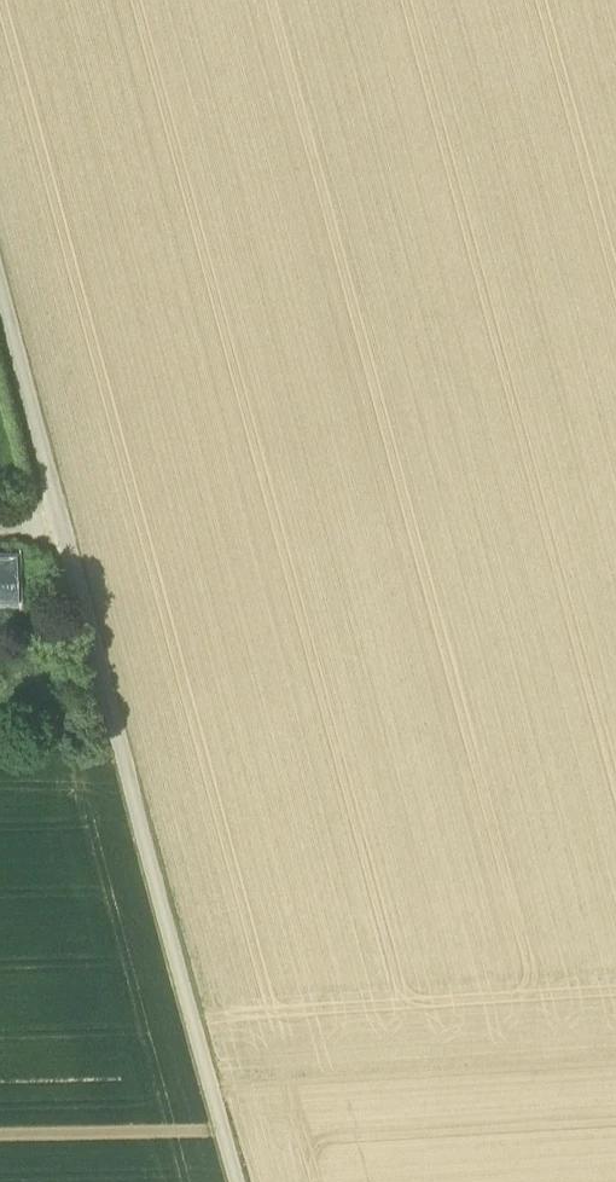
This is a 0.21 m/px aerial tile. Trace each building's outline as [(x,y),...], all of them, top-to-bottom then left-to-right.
[(15,598),(14,553),(0,553),(0,598),(15,598)]
